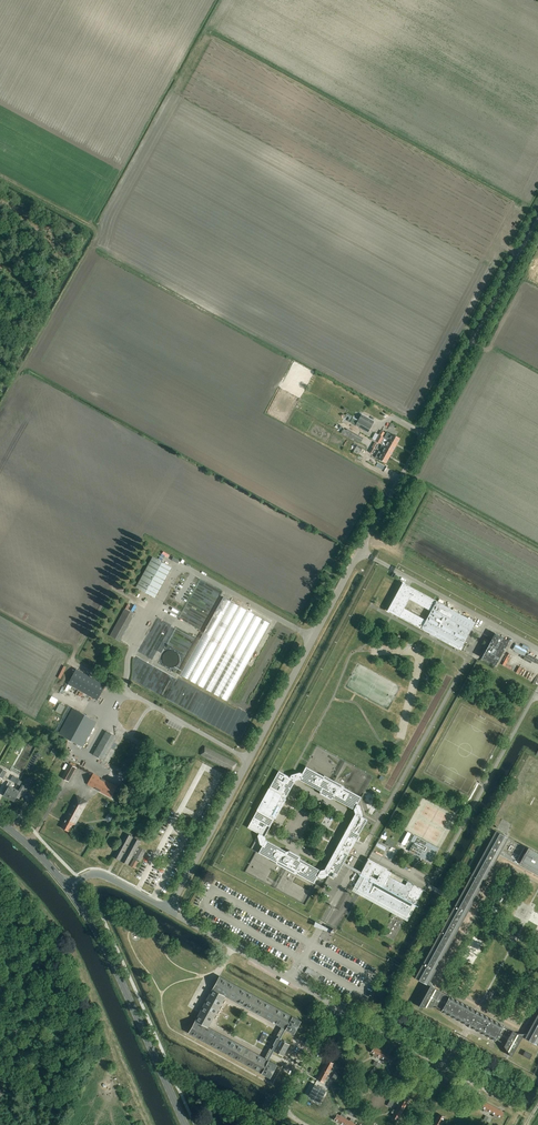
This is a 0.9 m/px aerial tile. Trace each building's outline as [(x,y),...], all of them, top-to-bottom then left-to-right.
[(361,415),(358,420),(371,427),(374,422),(361,415)] [(367,433),(371,427),(358,420),(355,426),(367,433)] [(392,434),(395,428),(391,426),(387,434),(391,436),(388,441),(396,445),(400,439),(392,434)] [(347,429),(346,430),(344,429),(341,433),(344,435),(344,434),(346,435),(345,436),(349,439),(350,437),(360,443),(362,438),(347,429)] [(388,441),(382,437),(378,435),(374,441),(381,445),(393,451),(396,445),(388,441)] [(364,454),(366,451),(353,444),(352,446),(355,448),(352,452),(357,455),(359,451),(364,454)] [(389,457),(393,451),(381,445),(380,448),(383,450),(382,453),(389,457)] [(389,457),(382,453),(380,456),(378,455),(376,458),(378,459),(386,464),(389,457)] [(171,568),(153,558),(137,588),(154,597),(171,568)] [(459,650),(459,649),(461,645),(462,646),(475,623),(403,583),(401,587),(388,611),(459,650)] [(226,701),(269,624),(222,598),(179,675),(226,701)] [(130,612),(125,609),(110,636),(119,641),(134,614),(133,614),(134,611),(131,610),(130,612)] [(509,641),(495,633),(481,657),(496,665),(509,641)] [(145,655),(153,658),(157,650),(155,649),(156,647),(155,647),(158,640),(157,639),(155,642),(153,641),(151,645),(149,644),(145,655)] [(525,654),(527,649),(515,644),(513,649),(525,654)] [(511,668),(512,666),(507,663),(512,654),(509,652),(503,664),(511,668)] [(76,670),(68,684),(97,700),(105,686),(76,670)] [(51,695),(49,700),(55,704),(58,699),(51,695)] [(59,702),(55,710),(61,713),(65,706),(59,702)] [(58,734),(83,748),(97,722),(73,708),(58,734)] [(114,750),(117,744),(114,742),(117,737),(106,731),(93,755),(104,761),(111,749),(114,750)] [(237,764),(204,747),(200,755),(233,771),(237,764)] [(61,778),(68,782),(76,768),(69,764),(61,778)] [(296,873),(314,883),(318,876),(320,877),(330,874),(331,873),(336,875),(353,845),(362,829),(367,819),(362,816),(363,815),(360,805),(358,803),(361,797),(344,787),(344,786),(334,780),(324,775),(324,776),(306,766),(302,773),(300,772),(295,773),(291,774),(290,777),(279,771),(269,788),(269,787),(257,810),(247,828),(259,834),(258,836),(260,844),(262,846),(258,853),(276,863),(276,864),(286,869),(296,874),(296,873)] [(87,785),(111,798),(117,787),(93,774),(87,785)] [(9,799),(14,789),(9,786),(9,787),(6,785),(3,791),(6,792),(3,796),(9,799)] [(14,789),(9,799),(14,802),(16,798),(19,799),(22,794),(23,795),(27,788),(22,785),(18,791),(14,789)] [(87,802),(77,796),(64,819),(65,819),(61,828),(69,832),(73,825),(74,825),(87,802)] [(133,832),(129,830),(126,834),(113,857),(127,865),(132,856),(134,857),(134,858),(140,862),(142,859),(146,851),(140,848),(135,855),(133,854),(140,842),(142,837),(137,834),(134,838),(130,836),(133,832)] [(405,845),(411,833),(407,831),(401,843),(405,845)] [(508,838),(495,831),(415,978),(428,985),(499,855),(537,876),(537,853),(528,848),(520,862),(517,860),(524,846),(508,838)] [(411,843),(406,852),(431,865),(439,850),(411,835),(408,841),(411,843)] [(391,848),(394,842),(388,838),(384,844),(391,847),(391,848)] [(385,851),(387,848),(377,842),(376,846),(385,851)] [(135,869),(139,862),(133,859),(130,866),(135,869)] [(388,876),(391,871),(369,859),(366,863),(361,874),(365,877),(358,890),(361,892),(407,917),(415,903),(417,904),(419,901),(417,901),(424,889),(408,881),(405,885),(388,876)] [(322,976),(307,968),(304,972),(319,981),(320,979),(322,981),(324,978),(322,976)] [(301,1021),(292,1016),(293,1016),(219,976),(212,989),(195,1020),(188,1033),(261,1073),(270,1078),(277,1065),(269,1060),(208,1027),(225,997),(285,1030),(285,1029),(294,1034),(301,1021)] [(527,1034),(519,1034),(512,1030),(512,1031),(503,1026),(504,1025),(477,1011),(450,996),(449,997),(441,992),(441,991),(430,986),(422,1000),(418,1007),(437,1007),(438,1008),(442,1010),(441,1011),(468,1026),(495,1041),(496,1039),(505,1043),(504,1045),(511,1057),(520,1040),(525,1038),(537,1045),(537,1044),(537,1013),(527,1034)] [(290,1044),(280,1039),(273,1050),(283,1056),(286,1050),(290,1044)] [(380,1058),(384,1052),(374,1047),(371,1053),(374,1054),(372,1056),(376,1058),(377,1056),(380,1058)] [(531,1055),(524,1051),(522,1056),(529,1060),(531,1055)] [(390,1063),(393,1057),(384,1052),(380,1058),(383,1060),(382,1062),(386,1064),(387,1062),(390,1063)] [(354,1063),(356,1059),(348,1054),(346,1059),(354,1063)] [(323,1070),(328,1073),(330,1070),(332,1071),(334,1068),(332,1066),(334,1063),(328,1060),(323,1070)] [(328,1073),(322,1070),(317,1080),(323,1083),(325,1080),(327,1081),(329,1077),(327,1076),(328,1073)] [(397,1107),(403,1110),(408,1101),(402,1098),(401,1101),(398,1099),(396,1103),(399,1104),(397,1107)] [(491,1113),(494,1107),(485,1102),(481,1108),(484,1109),(483,1111),(487,1113),(488,1111),(491,1113)] [(398,1120),(403,1110),(397,1107),(395,1110),(393,1109),(391,1113),(393,1114),(392,1117),(398,1120)] [(494,1107),(491,1113),(494,1114),(493,1117),(496,1119),(497,1116),(501,1118),(503,1112),(494,1107)] [(347,1119),(344,1118),(345,1115),(341,1113),(340,1116),(337,1114),(334,1120),(343,1124),(344,1124),(347,1119)] [(436,1124),(440,1124),(441,1124),(442,1124),(444,1121),(443,1120),(444,1117),(438,1114),(433,1123),(436,1124)]
